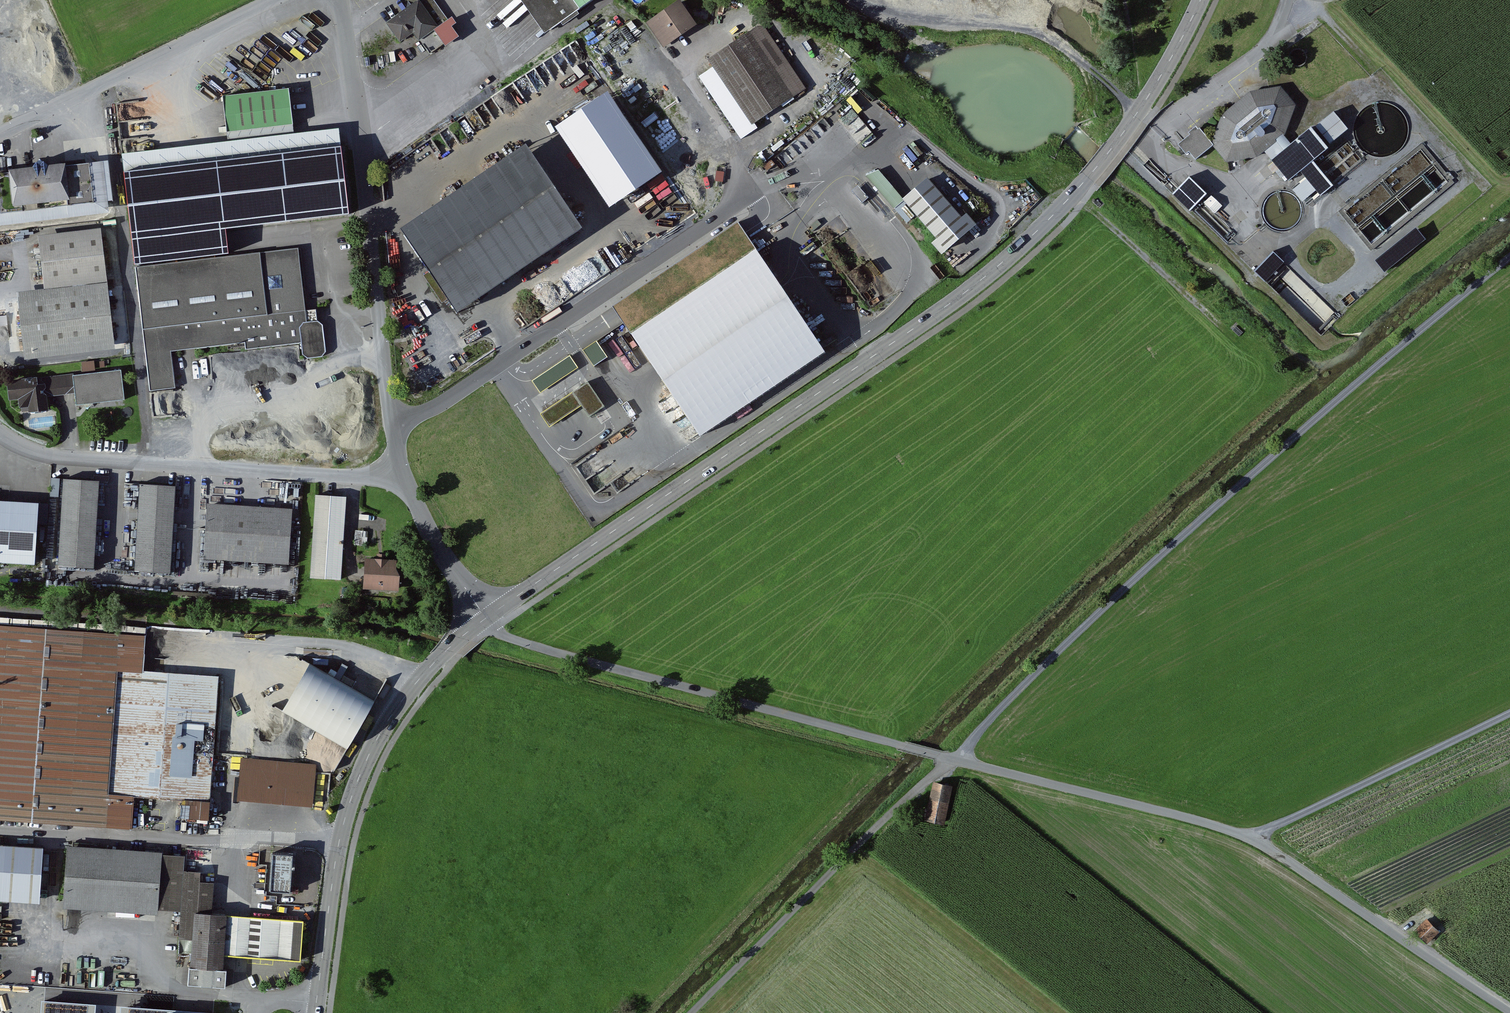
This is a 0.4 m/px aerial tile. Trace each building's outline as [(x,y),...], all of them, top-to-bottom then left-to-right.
[(444,21),(430,0),(415,0),(393,15),(408,36),(417,29),(422,36),(444,21)] [(551,38),(603,0),(521,0),(551,38)] [(649,22),(668,50),(702,26),(684,0),(683,0),(649,22)] [(764,25),(710,61),(753,125),(806,89),(764,25)] [(756,130),(714,67),(701,76),(743,139),(756,130)] [(1270,89),(1248,93),(1221,115),(1212,143),(1226,163),(1255,159),(1285,133),(1296,106),(1280,88),(1270,89)] [(293,91),(225,100),(230,144),(298,135),(293,91)] [(1333,112),(1314,127),(1328,146),(1347,130),(1333,112)] [(1197,128),(1177,144),(1185,154),(1187,152),(1194,160),(1212,146),(1197,128)] [(1307,128),(1270,160),(1288,182),(1301,171),(1321,195),(1332,186),(1331,184),(1317,167),(1311,160),(1325,149),(1307,128)] [(139,271),(232,259),(228,230),(352,214),(342,129),(298,135),(230,144),(124,157),(139,271)] [(586,225),(528,141),(402,227),(461,312),(586,225)] [(0,172),(0,226),(113,214),(108,161),(0,172)] [(878,171),(864,176),(890,208),(901,200),(878,171)] [(1187,178),(1172,192),(1190,210),(1205,196),(1187,178)] [(926,179),(899,202),(932,240),(929,243),(941,258),(978,226),(967,213),(960,219),(926,179)] [(867,198),(857,186),(851,191),(861,203),(867,198)] [(826,351),(738,221),(612,304),(700,435),(826,351)] [(105,229),(42,236),(47,289),(111,282),(105,229)] [(1273,250),(1254,269),(1267,282),(1286,263),(1273,250)] [(232,259),(139,271),(154,387),(174,385),(170,349),(247,340),(249,350),(304,343),(305,353),(311,358),(325,357),(329,351),(326,325),(320,321),(308,322),(300,251),(232,259)] [(111,282),(21,293),(30,364),(120,353),(111,282)] [(599,332),(585,340),(594,358),(608,350),(599,332)] [(570,355),(532,381),(541,393),(579,368),(570,355)] [(124,370),(76,376),(80,407),(128,400),(124,370)] [(74,373),(13,380),(15,399),(23,398),(24,408),(32,407),(32,413),(54,410),(53,396),(76,393),(74,373)] [(589,381),(573,392),(582,405),(589,416),(605,406),(589,381)] [(582,405),(573,392),(541,413),(550,427),(582,405)] [(103,481),(65,479),(62,568),(100,570),(103,481)] [(182,486),(144,484),(139,571),(177,573),(182,486)] [(349,498),(318,496),(312,580),(344,582),(349,498)] [(0,501),(0,561),(40,564),(44,503),(0,501)] [(295,508),(211,503),(208,558),(292,563),(295,508)] [(403,561),(368,560),(367,588),(401,590),(403,561)] [(146,673),(149,634),(0,625),(0,821),(136,830),(138,795),(215,800),(223,678),(146,673)] [(321,760),(246,755),(243,799),(318,804),(321,760)] [(953,786),(933,782),(925,819),(945,824),(953,786)] [(0,845),(0,899),(46,902),(49,848),(0,845)] [(68,904),(182,912),(181,939),(198,940),(195,986),(230,988),(232,955),(306,959),(309,920),(216,914),(219,881),(189,879),(191,854),(72,847),(68,904)] [(277,849),(275,887),(296,888),(298,851),(277,849)] [(1413,932),(1424,945),(1437,933),(1426,920),(1413,932)] [(176,1010),(176,1005),(68,998),(67,1012),(210,1012),(176,1010)]
